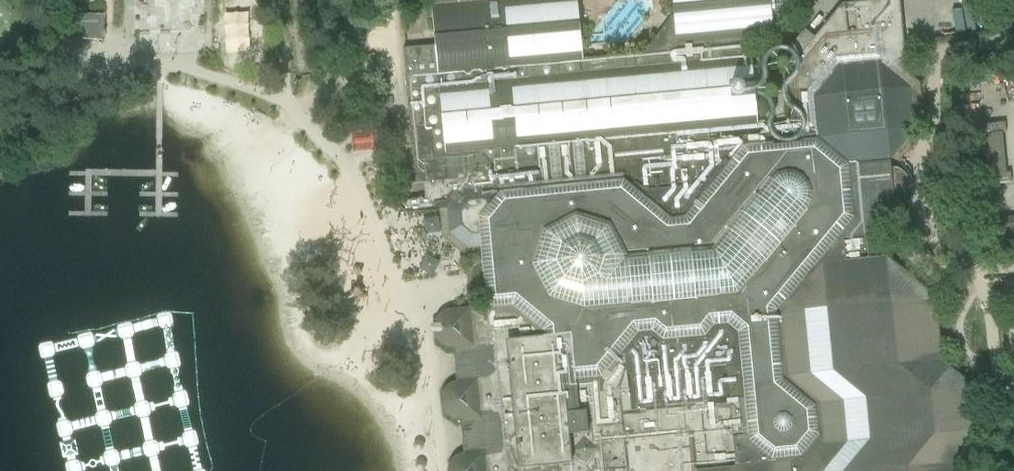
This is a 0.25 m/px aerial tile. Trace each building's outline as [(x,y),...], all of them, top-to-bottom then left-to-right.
[(482,258),(482,260),(473,265),(470,269),(467,275),(466,280),(469,287),(472,291),(478,294),(486,295),(487,306),(450,310),(448,310),(446,311),(443,312),(441,313),(439,315),(438,317),(436,318),(435,321),(434,323),(433,325),(433,328),(433,330),(433,333),(434,335),(434,337),(436,339),(437,341),(439,343),(440,345),(442,346),(445,348),(447,348),(449,349),(452,349),(454,349),(457,382),(455,382),(452,383),(450,384),(448,385),(446,387),(445,388),(443,390),(442,392),(441,395),(440,397),(440,399),(440,402),(440,404),(441,407),(441,409),(443,411),(444,413),(445,415),(447,417),(449,418),(451,419),(454,420),(456,421),(458,421),(461,421),(464,453),(462,453),(459,454),(457,455),(455,456),(454,458),(452,459),(451,461),(449,463),(449,465),(448,468),(448,470),(447,470),(952,470),(952,465),(979,432),(975,388),(942,361),(939,330),(936,297),(903,270),(887,257),(884,234),(875,226),(888,211),(894,204),(892,184),(890,162),(917,130),(915,109),(922,109),(920,84),(907,73),(900,0),(885,0),(843,4),(815,39),(804,30),(781,58),(785,62),(791,130),(760,133),(760,138),(709,143),(708,130),(757,126),(755,101),(755,98),(750,57),(744,57),(742,40),(773,37),(771,17),(795,14),(793,1),(799,1),(799,0),(430,0),(431,9),(432,9),(433,20),(435,46),(403,49),(406,76),(411,130),(418,129),(420,151),(425,200),(399,202),(399,204),(400,206),(401,208),(402,209),(403,210),(404,212),(406,212),(407,213),(409,213),(412,213),(422,212),(439,210),(442,239),(463,255),(467,259),(482,258)] [(102,41),(103,22),(103,16),(70,13),(68,38),(70,39),(102,41)] [(978,184),(1009,179),(1000,122),(969,127),(978,184)] [(372,150),(371,133),(350,134),(351,151),(372,150)] [(965,187),(966,205),(985,204),(984,186),(965,187)] [(992,240),(1013,238),(1013,217),(990,219),(992,240)]
